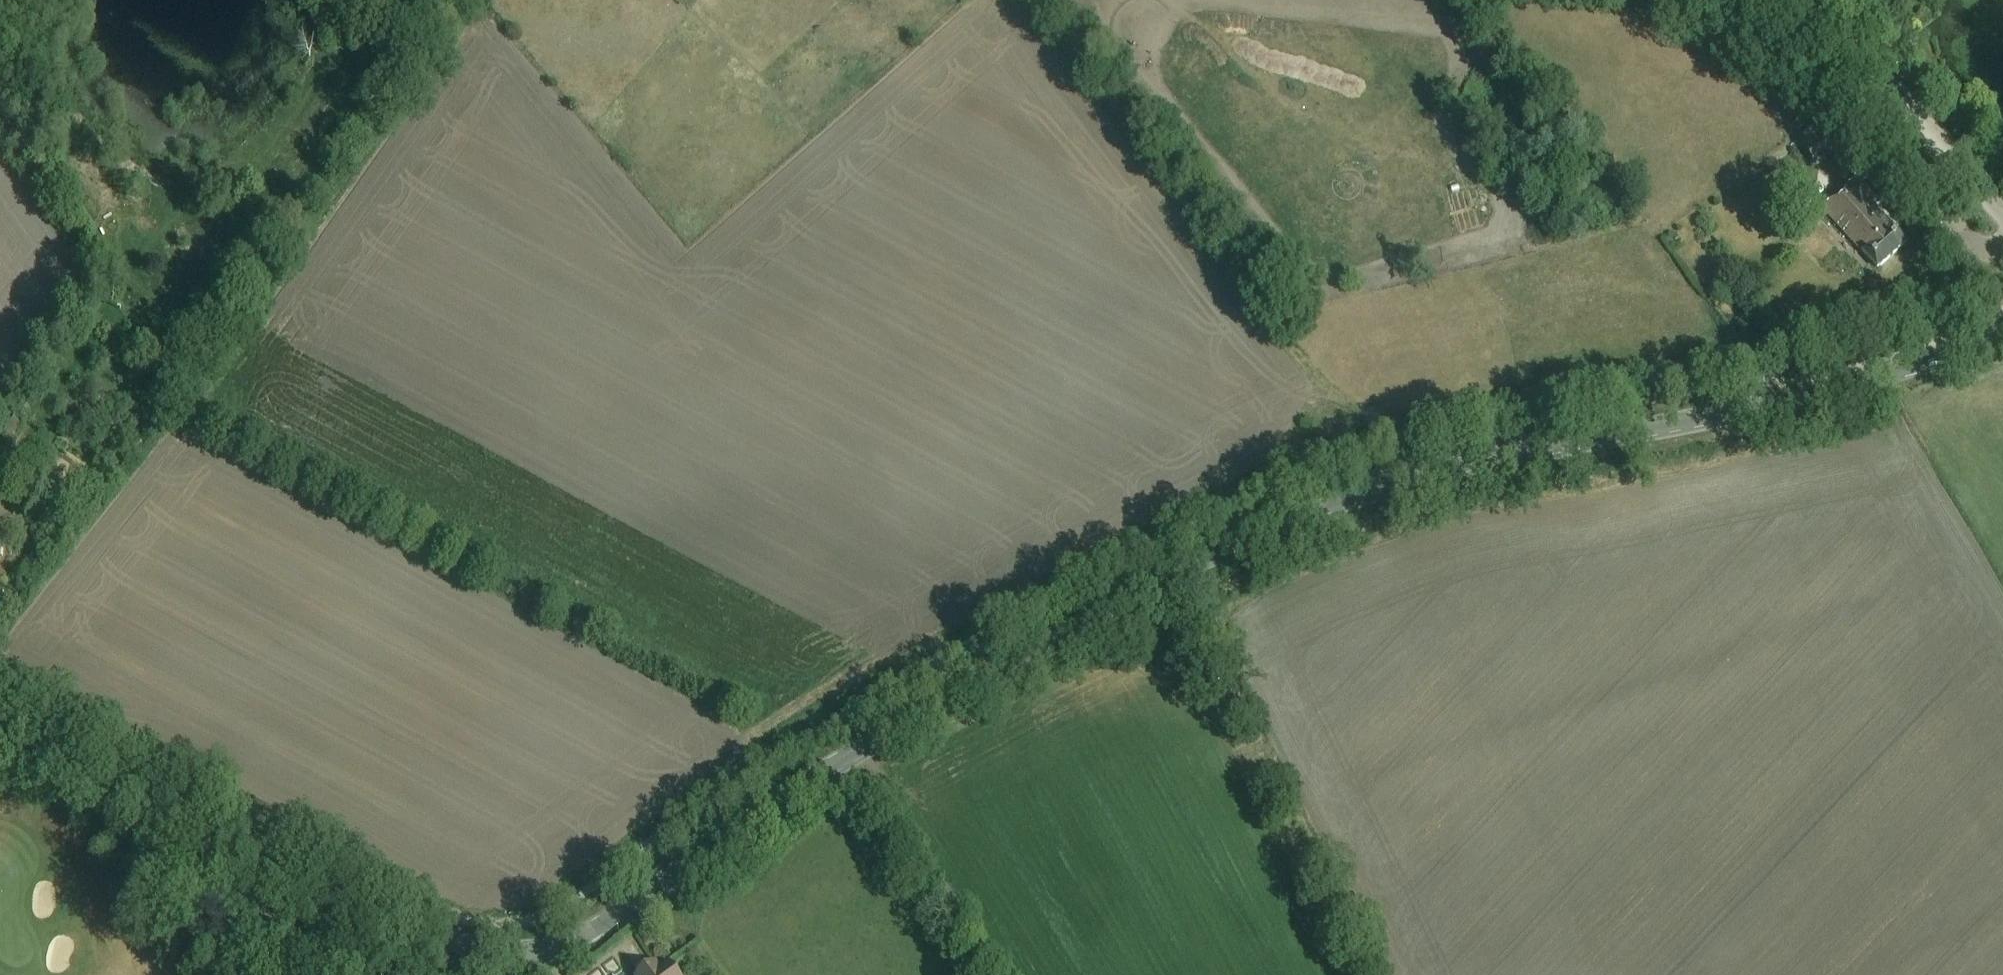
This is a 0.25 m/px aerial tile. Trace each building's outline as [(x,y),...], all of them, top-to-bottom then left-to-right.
[(1832,130),(1809,145),(1821,163),(1844,148),(1832,130)] [(1880,204),(1856,178),(1822,209),(1877,268),(1906,242),(1875,208),(1880,204)] [(69,424),(62,436),(70,441),(77,429),(69,424)] [(670,965),(661,971),(656,963),(639,974),(677,974),(670,965)]
